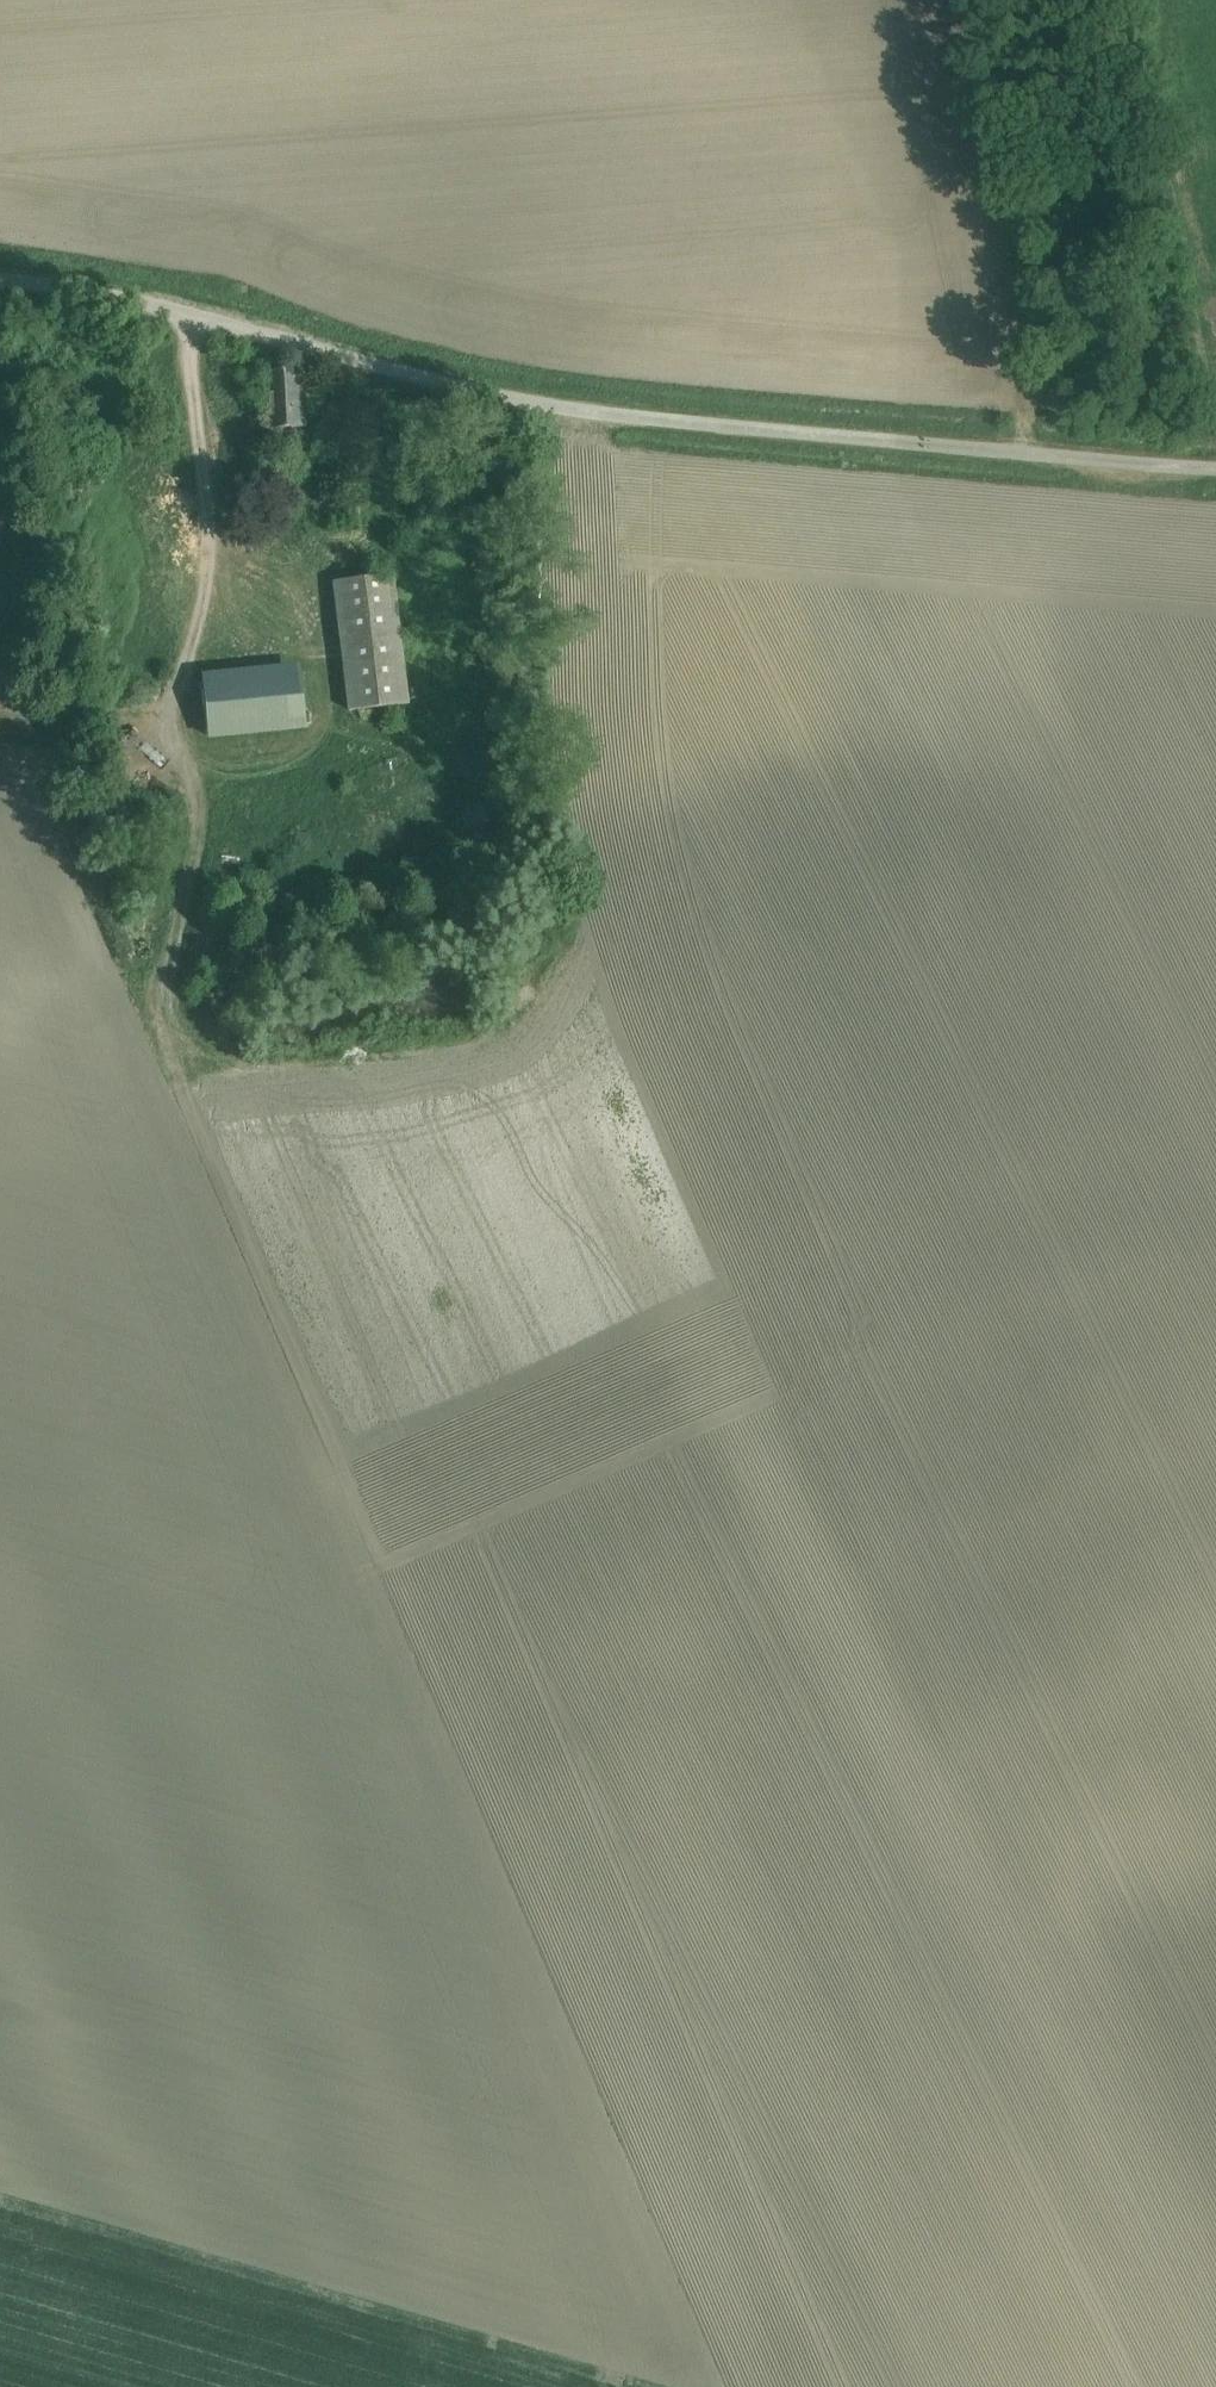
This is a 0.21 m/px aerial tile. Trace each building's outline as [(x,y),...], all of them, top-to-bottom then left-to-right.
[(267,372),(270,430),(307,429),(307,433),(315,433),(313,398),(341,397),(341,387),(336,388),(335,381),(312,382),(312,369),(267,372)] [(391,576),(333,582),(348,711),(405,705),(391,576)] [(211,742),(313,734),(308,668),(206,676),(211,742)]
